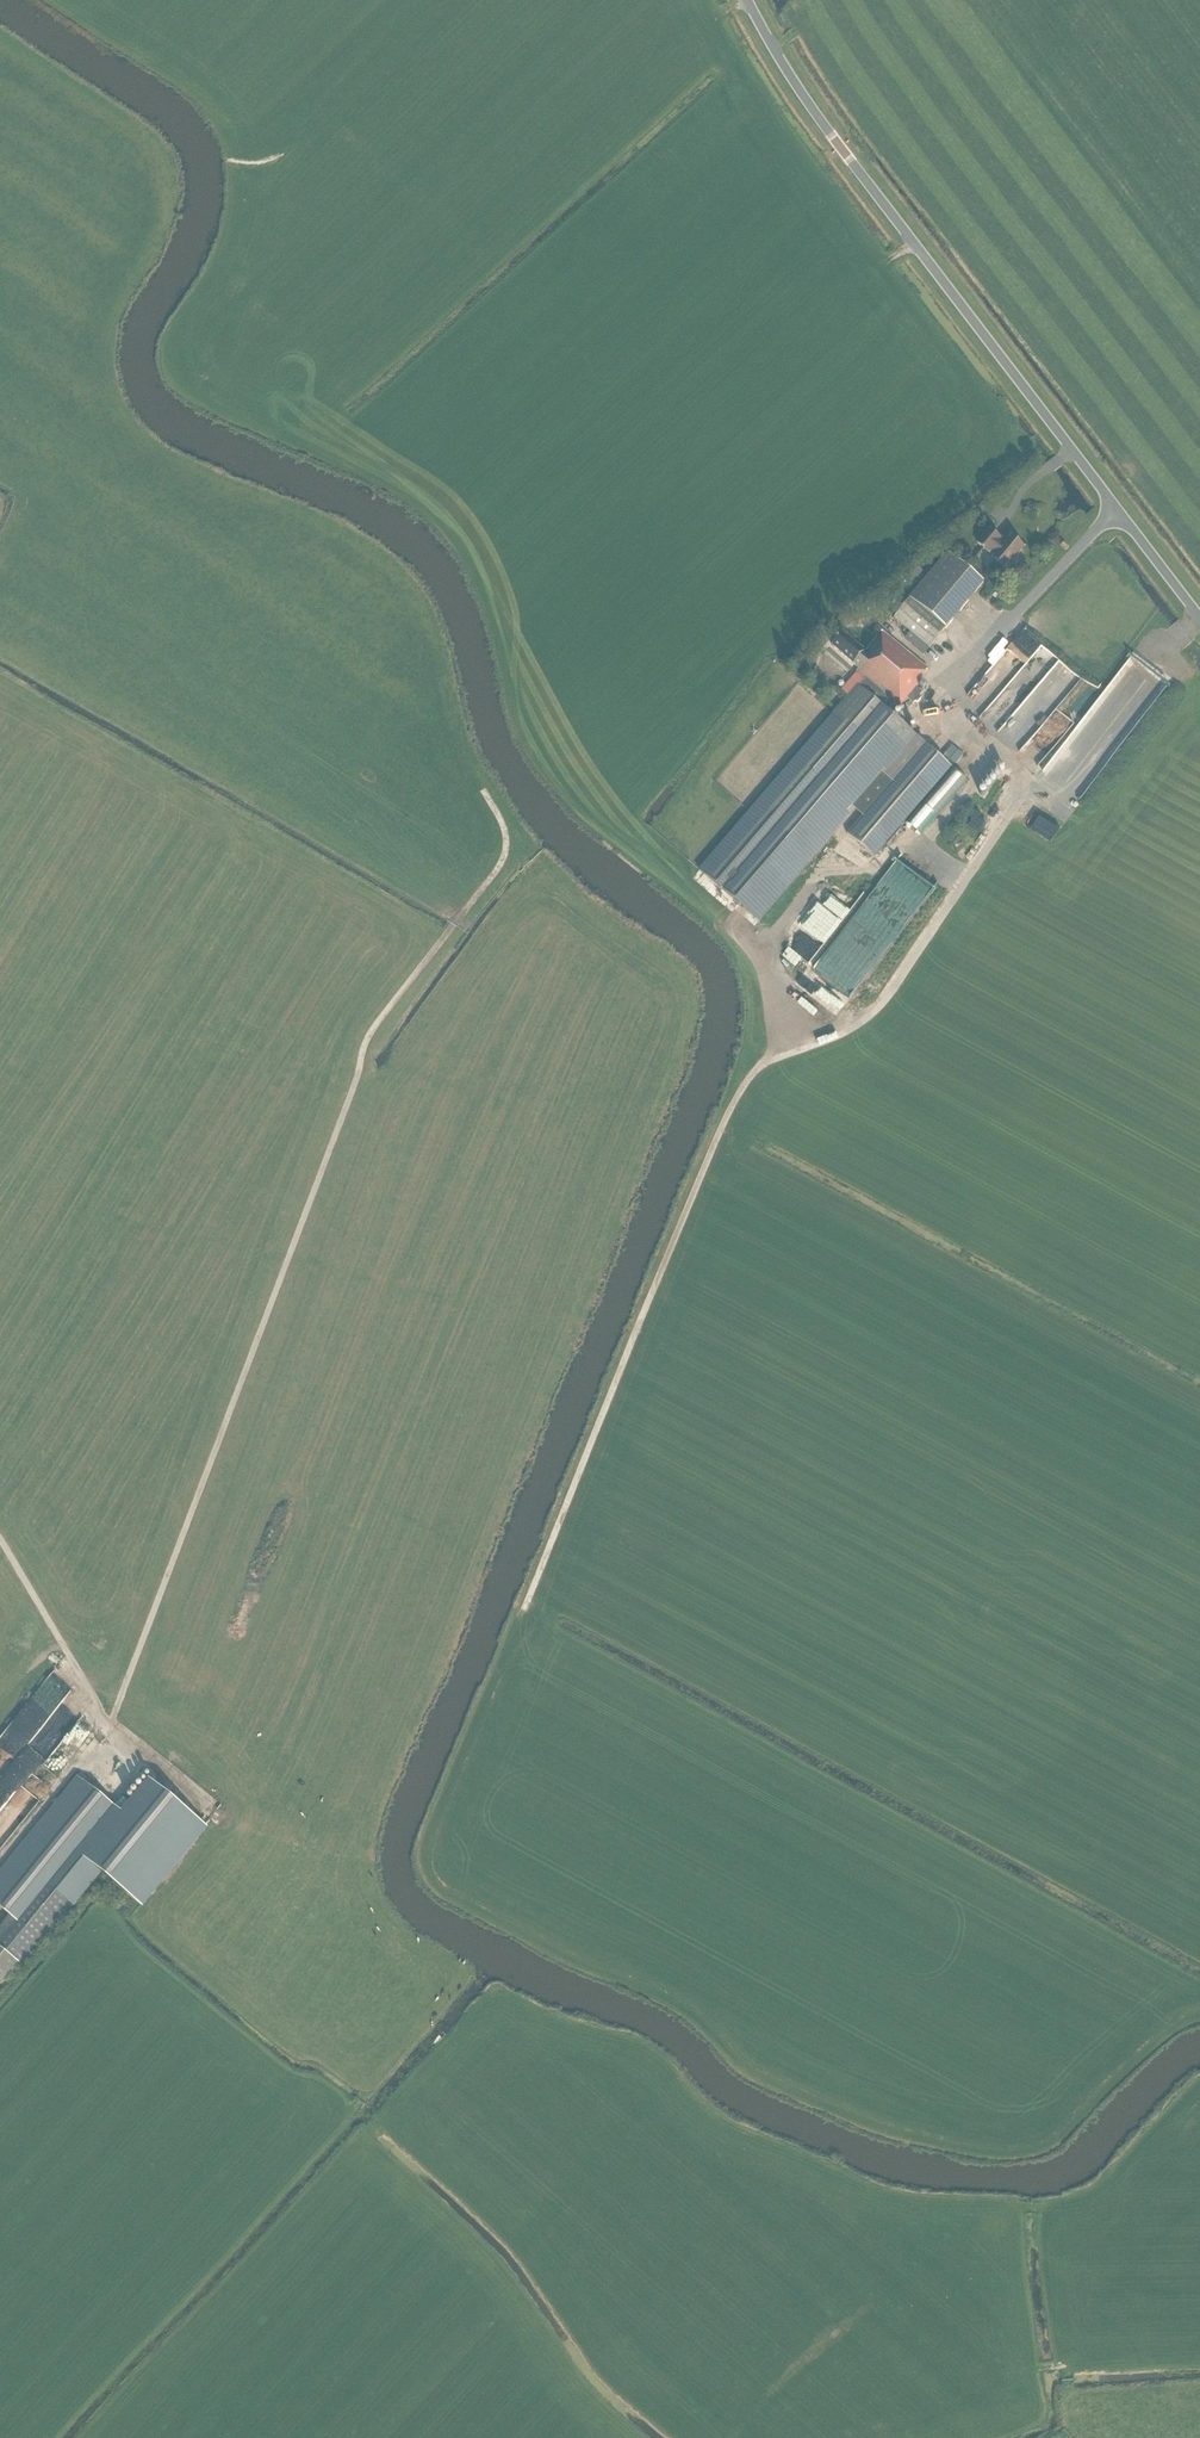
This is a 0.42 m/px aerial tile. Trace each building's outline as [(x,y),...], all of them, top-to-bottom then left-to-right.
[(1004,544),(1000,541),(1001,539),(990,530),(978,544),(989,554),(991,552),(995,556),(993,558),(1006,570),(1011,564),(1012,565),(1016,565),(1019,562),(1018,558),(1017,557),(1024,548),(1011,536),(1004,544)] [(910,599),(945,629),(984,583),(948,553),(910,599)] [(966,556),(962,560),(971,569),(975,564),(966,556)] [(929,648),(945,630),(909,600),(894,619),(929,648)] [(1026,743),(1082,676),(1024,627),(1004,651),(1024,668),(1019,675),(1034,688),(1004,724),(1026,743)] [(843,633),(832,646),(859,669),(856,673),(865,680),(859,687),(858,686),(795,758),(808,769),(712,878),(759,920),(917,738),(893,717),(900,708),(907,699),(913,704),(922,693),(917,688),(922,681),(921,679),(928,670),(882,632),(866,652),(843,633)] [(1117,732),(1126,739),(1167,684),(1131,656),(1090,711),(1117,731),(1117,732)] [(804,679),(810,671),(802,665),(796,673),(804,679)] [(874,857),(952,767),(925,744),(847,834),(874,857)] [(55,1713),(62,1719),(58,1723),(65,1728),(59,1735),(63,1738),(88,1708),(71,1694),(55,1713)] [(77,1776),(0,1871),(0,1908),(10,1916),(0,1928),(0,1986),(18,1964),(23,1967),(100,1871),(140,1903),(205,1825),(151,1782),(124,1814),(77,1776)]
